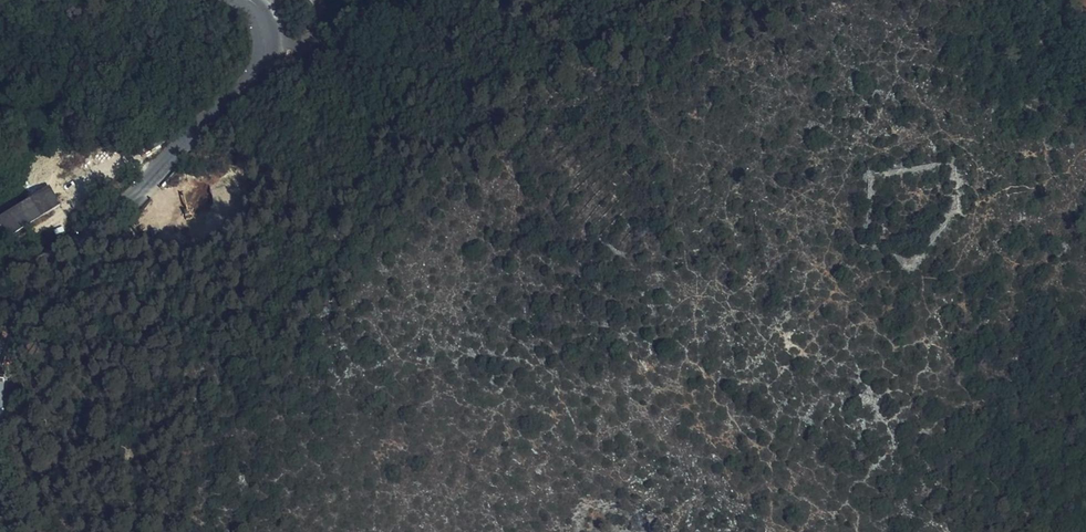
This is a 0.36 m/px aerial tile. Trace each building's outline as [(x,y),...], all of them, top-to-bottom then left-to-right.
[(0,216),(0,241),(62,206),(51,187),(0,216)]
